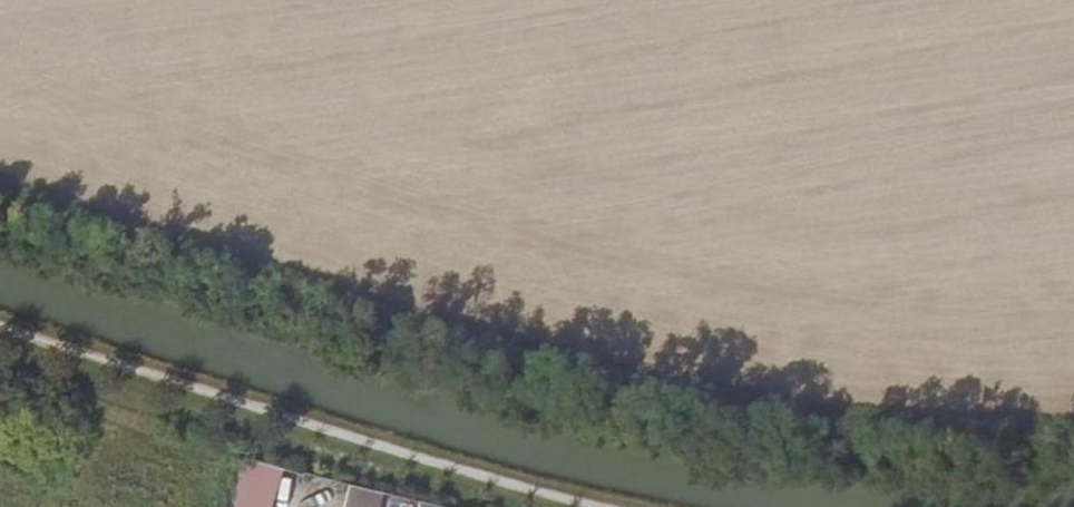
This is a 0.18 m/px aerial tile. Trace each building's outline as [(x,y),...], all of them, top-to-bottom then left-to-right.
[(236,442),(219,506),(238,506),(255,446),(236,442)] [(255,446),(238,506),(276,506),(291,455),(255,446)] [(353,479),(345,506),(460,506),(353,479)]
